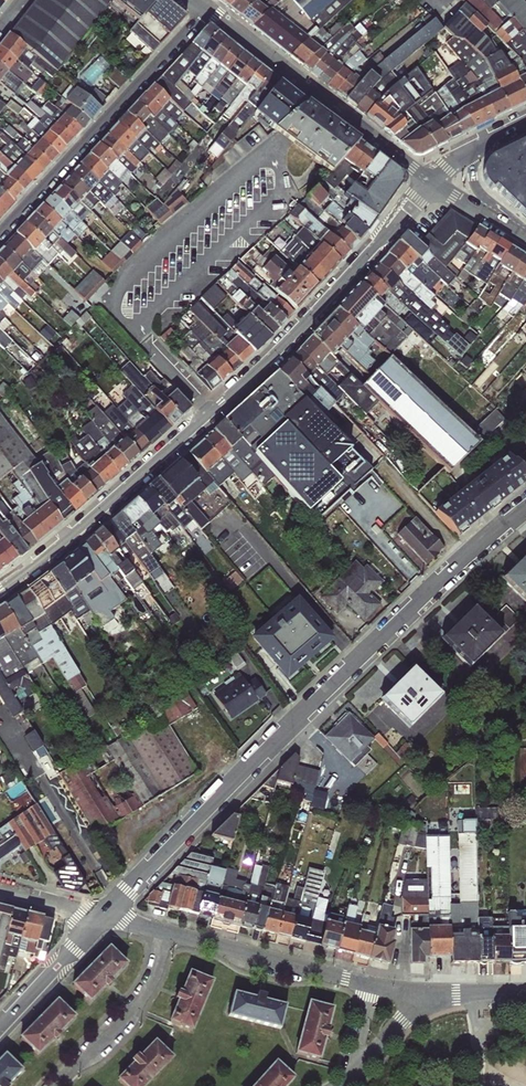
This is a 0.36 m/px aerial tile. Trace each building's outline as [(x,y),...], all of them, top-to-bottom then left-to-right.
[(238,16),(258,0),(235,0),(227,7),(238,16)] [(251,26),(280,3),(278,0),(258,0),(238,16),(251,26)] [(290,57),(322,29),(352,0),(282,0),(280,3),(251,26),(290,57)] [(496,0),(483,0),(482,1),(481,0),(459,0),(463,4),(520,61),(525,73),(525,33),(496,0)] [(521,0),(496,0),(525,33),(525,6),(521,0)] [(458,10),(503,55),(525,100),(525,73),(520,61),(463,4),(458,10)] [(525,103),(525,100),(503,55),(458,10),(442,29),(481,59),(508,112),(525,103)] [(167,36),(144,15),(129,33),(151,54),(167,36)] [(345,100),(356,109),(378,83),(379,82),(388,72),(390,74),(423,46),(437,34),(442,29),(433,18),(370,74),(345,100)] [(290,57),(302,66),(343,28),(338,21),(326,33),(322,29),(290,57)] [(302,66),(310,73),(327,51),(353,29),(348,24),(343,28),(302,66)] [(310,73),(317,78),(332,58),(338,61),(365,33),(367,32),(359,24),(353,29),(327,51),(310,73)] [(175,85),(217,32),(207,25),(182,52),(183,53),(180,55),(183,58),(177,66),(175,65),(166,76),(175,85)] [(493,120),(508,112),(481,59),(442,29),(437,34),(459,62),(493,120)] [(184,93),(226,39),(217,32),(175,85),(184,93)] [(370,37),(365,33),(338,61),(332,58),(317,78),(326,86),(358,53),(365,46),(362,43),(370,37)] [(226,39),(184,93),(192,101),(201,88),(234,46),(226,39)] [(234,46),(201,88),(209,94),(242,52),(234,46)] [(242,52),(209,94),(215,99),(223,88),(227,90),(251,59),(242,52)] [(326,86),(335,92),(357,69),(365,61),(358,53),(326,86)] [(92,86),(112,64),(102,55),(82,77),(92,86)] [(360,69),(357,69),(335,92),(345,100),(370,74),(380,63),(375,55),(360,69)] [(251,59),(227,90),(220,99),(227,105),(260,66),(251,59)] [(473,129),(493,120),(459,62),(447,71),(448,73),(440,79),(473,129)] [(260,66),(227,105),(222,114),(228,118),(243,101),(246,102),(269,73),(260,66)] [(365,116),(381,130),(405,111),(416,103),(430,91),(429,87),(416,68),(388,91),(365,116)] [(269,73),(246,102),(206,152),(214,160),(222,152),(279,81),(269,73)] [(175,85),(166,76),(163,74),(144,94),(177,125),(187,117),(184,112),(192,101),(184,93),(175,85)] [(461,136),(473,129),(440,79),(429,87),(430,91),(461,136)] [(279,81),(222,152),(232,163),(274,131),(307,102),(279,81)] [(388,91),(378,83),(356,109),(365,116),(388,91)] [(61,98),(89,122),(100,109),(70,84),(61,98)] [(430,91),(416,103),(447,143),(461,136),(430,91)] [(177,125),(144,94),(136,103),(168,134),(177,125)] [(89,122),(61,98),(57,97),(51,104),(82,130),(89,122)] [(74,138),(41,109),(29,101),(25,105),(41,119),(38,122),(66,147),(74,138)] [(82,130),(51,104),(48,102),(41,109),(74,138),(82,130)] [(329,174),(359,142),(313,106),(307,102),(274,131),(282,137),(329,174)] [(168,134),(136,103),(127,113),(158,143),(168,134)] [(434,149),(447,143),(416,103),(405,111),(418,129),(434,149)] [(381,130),(399,144),(418,129),(405,111),(381,130)] [(118,123),(146,150),(150,147),(156,153),(162,148),(158,143),(127,113),(118,123)] [(66,147),(38,122),(34,119),(26,126),(58,155),(66,147)] [(58,155),(26,126),(22,122),(18,127),(26,136),(24,139),(51,163),(58,155)] [(108,133),(139,164),(149,153),(146,150),(118,123),(108,133)] [(434,149),(418,129),(399,144),(414,155),(420,156),(434,149)] [(15,147),(0,133),(0,140),(6,146),(0,152),(0,154),(32,183),(43,172),(15,147)] [(139,164),(108,133),(99,143),(130,174),(139,164)] [(51,163),(24,139),(15,147),(43,172),(51,163)] [(350,186),(376,155),(359,142),(329,174),(350,186)] [(130,174),(99,143),(90,153),(121,184),(130,174)] [(121,184),(90,153),(79,165),(109,191),(125,208),(128,205),(121,197),(122,193),(117,189),(121,184)] [(0,154),(0,172),(23,193),(32,183),(0,154)] [(376,155),(350,186),(363,193),(386,163),(376,155)] [(176,158),(159,179),(166,184),(182,163),(176,158)] [(350,186),(329,174),(322,180),(376,219),(401,183),(401,177),(399,173),(386,163),(363,193),(350,186)] [(109,191),(79,165),(71,174),(99,202),(109,191)] [(0,172),(0,190),(14,203),(23,193),(0,172)] [(99,202),(71,174),(61,185),(91,211),(99,202)] [(315,187),(366,234),(376,219),(322,180),(315,187)] [(91,211),(61,185),(52,194),(80,223),(85,217),(95,228),(101,222),(91,211)] [(366,234),(315,187),(306,196),(358,243),(366,234)] [(179,189),(164,202),(159,196),(147,207),(163,224),(189,201),(179,189)] [(0,190),(0,218),(14,203),(0,190)] [(42,205),(77,238),(86,228),(80,223),(52,194),(42,205)] [(358,243),(306,196),(297,205),(298,206),(349,252),(358,243)] [(77,238),(42,205),(34,213),(66,244),(68,241),(72,243),(77,238)] [(298,206),(287,214),(301,228),(340,262),(349,252),(298,206)] [(444,269),(453,256),(477,227),(450,210),(417,244),(444,269)] [(66,244),(34,213),(25,223),(57,255),(59,256),(62,253),(70,259),(75,253),(66,244)] [(57,255),(25,223),(16,233),(48,266),(57,255)] [(103,260),(113,270),(147,233),(137,224),(103,260)] [(487,233),(477,227),(453,256),(465,264),(487,233)] [(289,240),(328,275),(340,262),(301,228),(289,240)] [(48,266),(16,233),(4,245),(37,278),(48,266)] [(398,241),(445,285),(447,287),(455,278),(444,269),(417,244),(405,233),(398,241)] [(509,247),(487,233),(465,264),(461,270),(486,285),(490,279),(509,247)] [(328,275),(289,240),(278,252),(296,268),(318,286),(328,275)] [(445,285),(398,241),(386,254),(435,297),(445,285)] [(4,245),(0,250),(0,261),(34,293),(39,288),(33,282),(37,278),(4,245)] [(318,286),(296,268),(292,271),(262,245),(255,252),(307,299),(318,286)] [(521,255),(509,247),(490,279),(497,282),(485,304),(489,308),(498,294),(521,255)] [(307,299),(255,252),(249,258),(257,266),(253,273),(295,311),(307,299)] [(435,297),(386,254),(377,264),(437,317),(442,311),(431,300),(435,297)] [(521,255),(498,294),(499,296),(498,299),(506,304),(525,273),(525,258),(521,255)] [(0,261),(0,281),(12,292),(21,300),(25,296),(29,299),(34,293),(0,261)] [(229,270),(285,322),(293,314),(238,262),(229,270)] [(437,317),(377,264),(368,274),(405,308),(452,352),(460,342),(447,330),(449,328),(437,317)] [(88,301),(108,281),(95,269),(75,289),(88,301)] [(245,297),(277,330),(285,322),(229,270),(223,276),(245,297)] [(506,304),(502,309),(507,314),(501,321),(506,325),(523,305),(525,301),(525,273),(506,304)] [(405,308),(368,274),(361,282),(397,316),(405,308)] [(12,308),(16,303),(9,296),(12,292),(0,281),(0,296),(12,308)] [(397,316),(361,282),(336,308),(390,357),(413,332),(397,316)] [(0,296),(0,313),(6,318),(13,310),(12,308),(0,296)] [(247,315),(270,337),(277,330),(245,297),(236,304),(247,315)] [(188,310),(241,365),(255,353),(221,320),(213,310),(212,311),(209,314),(197,302),(188,310)] [(390,357),(336,308),(310,335),(382,407),(448,473),(479,443),(390,357)] [(189,331),(231,374),(241,365),(188,310),(179,319),(189,331)] [(3,332),(9,323),(6,318),(0,313),(0,329),(3,332)] [(221,320),(255,353),(270,337),(247,315),(237,324),(226,314),(221,320)] [(0,329),(0,345),(3,348),(11,340),(3,332),(0,329)] [(184,345),(221,383),(231,374),(189,331),(180,340),(184,345)] [(382,407),(310,335),(297,349),(336,389),(372,424),(378,419),(370,411),(372,408),(373,407),(378,411),(382,407)] [(221,383),(184,345),(179,350),(192,363),(187,367),(211,392),(221,383)] [(336,389),(297,349),(290,356),(328,397),(336,389)] [(328,397),(290,356),(277,370),(321,418),(335,405),(328,397)] [(129,383),(170,428),(181,418),(143,376),(136,381),(118,360),(113,365),(129,383)] [(224,420),(273,478),(313,523),(372,470),(321,418),(277,370),(224,420)] [(143,376),(181,418),(191,409),(164,378),(160,382),(149,371),(143,376)] [(126,402),(161,437),(170,428),(129,383),(119,392),(126,402)] [(95,406),(140,457),(150,447),(119,413),(114,417),(108,411),(109,408),(102,400),(95,406)] [(161,437),(126,402),(117,410),(119,413),(150,447),(161,437)] [(140,457),(95,406),(85,414),(89,420),(128,467),(140,457)] [(497,408),(476,429),(486,438),(507,418),(497,408)] [(128,467),(89,420),(80,428),(85,435),(89,435),(118,475),(128,467)] [(213,430),(248,470),(262,487),(273,478),(224,420),(213,430)] [(248,470),(213,430),(202,439),(232,474),(238,480),(248,470)] [(89,435),(85,435),(78,440),(75,437),(69,440),(78,456),(83,463),(105,486),(118,475),(89,435)] [(186,453),(217,486),(232,474),(202,439),(186,453)] [(70,485),(54,453),(51,448),(43,454),(38,456),(28,445),(27,445),(54,487),(75,512),(85,503),(70,485)] [(81,478),(76,469),(70,462),(66,463),(59,451),(57,452),(54,453),(70,485),(85,503),(96,494),(81,478)] [(217,486),(186,453),(157,479),(190,521),(200,531),(232,502),(217,486)] [(525,475),(505,453),(434,512),(458,540),(522,484),(521,480),(525,475)] [(81,478),(96,494),(105,486),(83,463),(76,469),(81,478)] [(190,521),(157,479),(148,487),(179,526),(182,529),(190,521)] [(179,526),(148,487),(136,497),(159,525),(165,533),(168,530),(171,533),(179,526)] [(159,525),(136,497),(118,513),(149,556),(161,547),(149,533),(159,525)] [(149,556),(118,513),(110,521),(132,554),(148,575),(158,568),(149,556)] [(415,517),(397,534),(425,566),(445,549),(415,517)] [(132,554),(110,521),(102,528),(129,567),(133,565),(127,558),(132,554)] [(129,567),(102,528),(92,537),(122,578),(164,636),(174,628),(129,567)] [(122,578),(92,537),(84,545),(76,551),(117,607),(126,601),(117,590),(121,588),(118,582),(122,578)] [(117,607),(76,551),(61,565),(95,622),(102,633),(117,622),(113,615),(119,611),(117,607)] [(503,579),(525,603),(525,556),(503,579)] [(318,598),(336,615),(346,605),(363,623),(381,605),(371,595),(383,582),(366,565),(362,568),(354,561),(318,598)] [(95,622),(61,565),(47,575),(75,621),(81,617),(87,627),(95,622)] [(233,589),(244,579),(237,571),(225,580),(233,589)] [(75,621),(47,575),(27,591),(52,625),(59,619),(78,650),(87,644),(72,622),(75,621)] [(16,599),(51,658),(88,719),(94,714),(80,690),(87,687),(50,627),(52,625),(27,591),(16,598),(16,599)] [(286,680),(332,640),(295,598),(249,638),(286,680)] [(5,607),(40,666),(51,658),(16,599),(5,607)] [(26,676),(40,666),(5,607),(4,605),(0,607),(0,634),(26,676)] [(473,608),(441,639),(469,667),(519,619),(505,605),(495,615),(486,606),(479,613),(473,608)] [(18,706),(30,697),(36,709),(42,705),(35,694),(36,693),(26,676),(0,634),(0,676),(18,706)] [(378,696),(409,728),(443,693),(412,664),(378,696)] [(225,686),(213,694),(231,720),(266,695),(254,678),(247,684),(241,675),(234,679),(232,677),(223,683),(225,686)] [(12,719),(22,712),(18,706),(0,676),(0,699),(12,719)] [(191,685),(159,711),(124,736),(58,773),(95,835),(197,773),(168,726),(204,705),(191,685)] [(374,739),(348,713),(323,737),(349,764),(374,739)] [(291,786),(299,759),(293,754),(279,769),(276,781),(291,786)] [(478,808),(479,817),(490,816),(489,807),(478,808)] [(232,842),(238,817),(231,815),(210,836),(232,842)] [(457,821),(458,890),(461,963),(478,963),(477,918),(478,902),(474,821),(457,821)] [(428,958),(450,957),(449,890),(447,822),(426,822),(426,871),(428,958)] [(7,824),(0,829),(0,861),(20,847),(7,824)] [(167,907),(180,910),(198,853),(192,851),(170,874),(174,875),(172,886),(161,882),(148,895),(146,905),(166,911),(167,907)] [(213,858),(198,853),(180,910),(178,914),(195,919),(197,915),(198,915),(210,870),(213,858)] [(198,916),(212,920),(225,877),(226,869),(219,866),(217,872),(210,870),(198,915),(198,916)] [(252,930),(252,929),(265,883),(269,869),(262,867),(257,886),(250,886),(239,927),(252,930)] [(423,958),(428,958),(426,871),(406,872),(401,897),(401,915),(412,915),(413,931),(409,930),(410,964),(423,964),(423,958)] [(238,929),(239,927),(250,886),(249,884),(225,877),(212,920),(211,922),(238,929)] [(304,943),(304,942),(318,896),(318,895),(310,892),(312,885),(317,886),(319,880),(313,878),(312,881),(305,879),(302,887),(290,940),(304,943)] [(252,929),(262,932),(274,888),(274,886),(265,883),(252,929)] [(276,936),(290,940),(302,887),(296,886),(292,899),(286,898),(285,900),(276,935),(276,936)] [(262,932),(276,935),(285,900),(278,898),(280,890),(274,888),(262,932)] [(458,890),(449,890),(450,957),(450,963),(461,963),(458,890)] [(304,942),(320,946),(327,914),(325,912),(328,900),(318,896),(304,942)] [(45,913),(0,904),(0,962),(4,942),(19,945),(21,937),(40,941),(45,913)] [(337,952),(353,956),(361,924),(353,922),(358,907),(348,904),(343,917),(337,952)] [(382,904),(376,927),(368,960),(370,960),(369,963),(386,968),(387,964),(389,965),(395,942),(393,941),(395,931),(391,929),(393,919),(390,917),(393,907),(382,904)] [(507,910),(508,919),(509,962),(525,962),(525,909),(507,910)] [(320,948),(337,952),(343,917),(327,914),(320,946),(320,948)] [(51,941),(54,918),(45,916),(42,940),(51,941)] [(491,918),(477,918),(478,963),(491,963),(491,918)] [(491,963),(509,962),(508,919),(491,918),(491,963)] [(353,956),(368,960),(376,927),(361,924),(353,956)] [(127,964),(109,946),(70,985),(89,1004),(105,987),(106,988),(112,982),(111,980),(127,964)] [(168,1022),(192,1032),(213,981),(189,971),(180,992),(179,992),(175,1001),(177,1001),(168,1022)] [(233,991),(227,1016),(280,1030),(287,1005),(265,999),(265,998),(256,995),(255,997),(233,991)] [(75,1018),(57,999),(18,1039),(37,1057),(53,1041),(54,1042),(60,1035),(59,1034),(75,1018)] [(333,1007),(308,1000),(294,1054),(320,1060),(325,1038),(327,1039),(329,1029),(327,1029),(333,1007)] [(122,1085),(146,1085),(173,1059),(155,1041),(139,1057),(138,1056),(131,1062),(132,1064),(116,1080),(122,1085)] [(5,1052),(0,1057),(0,1085),(8,1085),(23,1070),(5,1052)] [(276,1060),(252,1085),(288,1085),(295,1078),(276,1060)]
